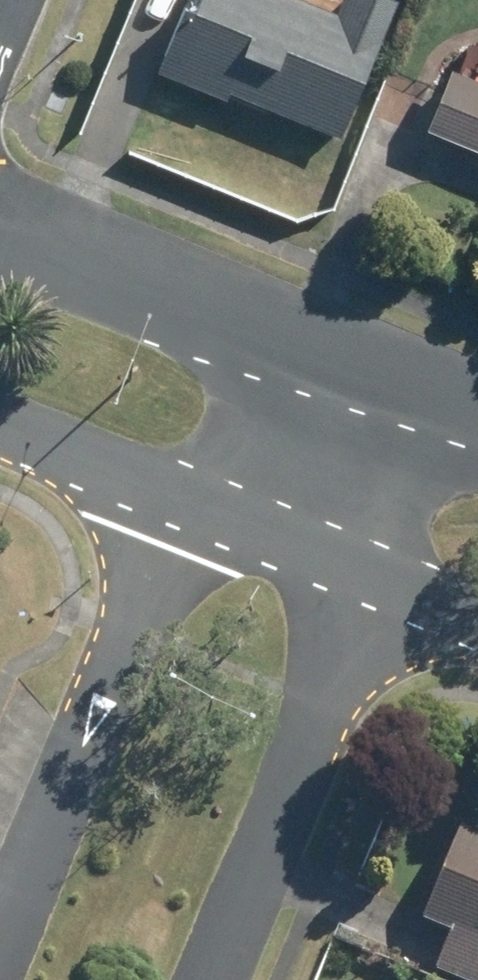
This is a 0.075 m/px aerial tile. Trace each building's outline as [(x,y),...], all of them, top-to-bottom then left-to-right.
[(163,65),(331,138),(383,12),(355,0),(295,0),(293,6),(280,0),(189,0),(163,65)] [(443,67),(418,126),(477,152),(477,82),(443,67)] [(455,822),(419,913),(451,926),(434,965),(470,979),(477,979),(477,831),(455,822)]
